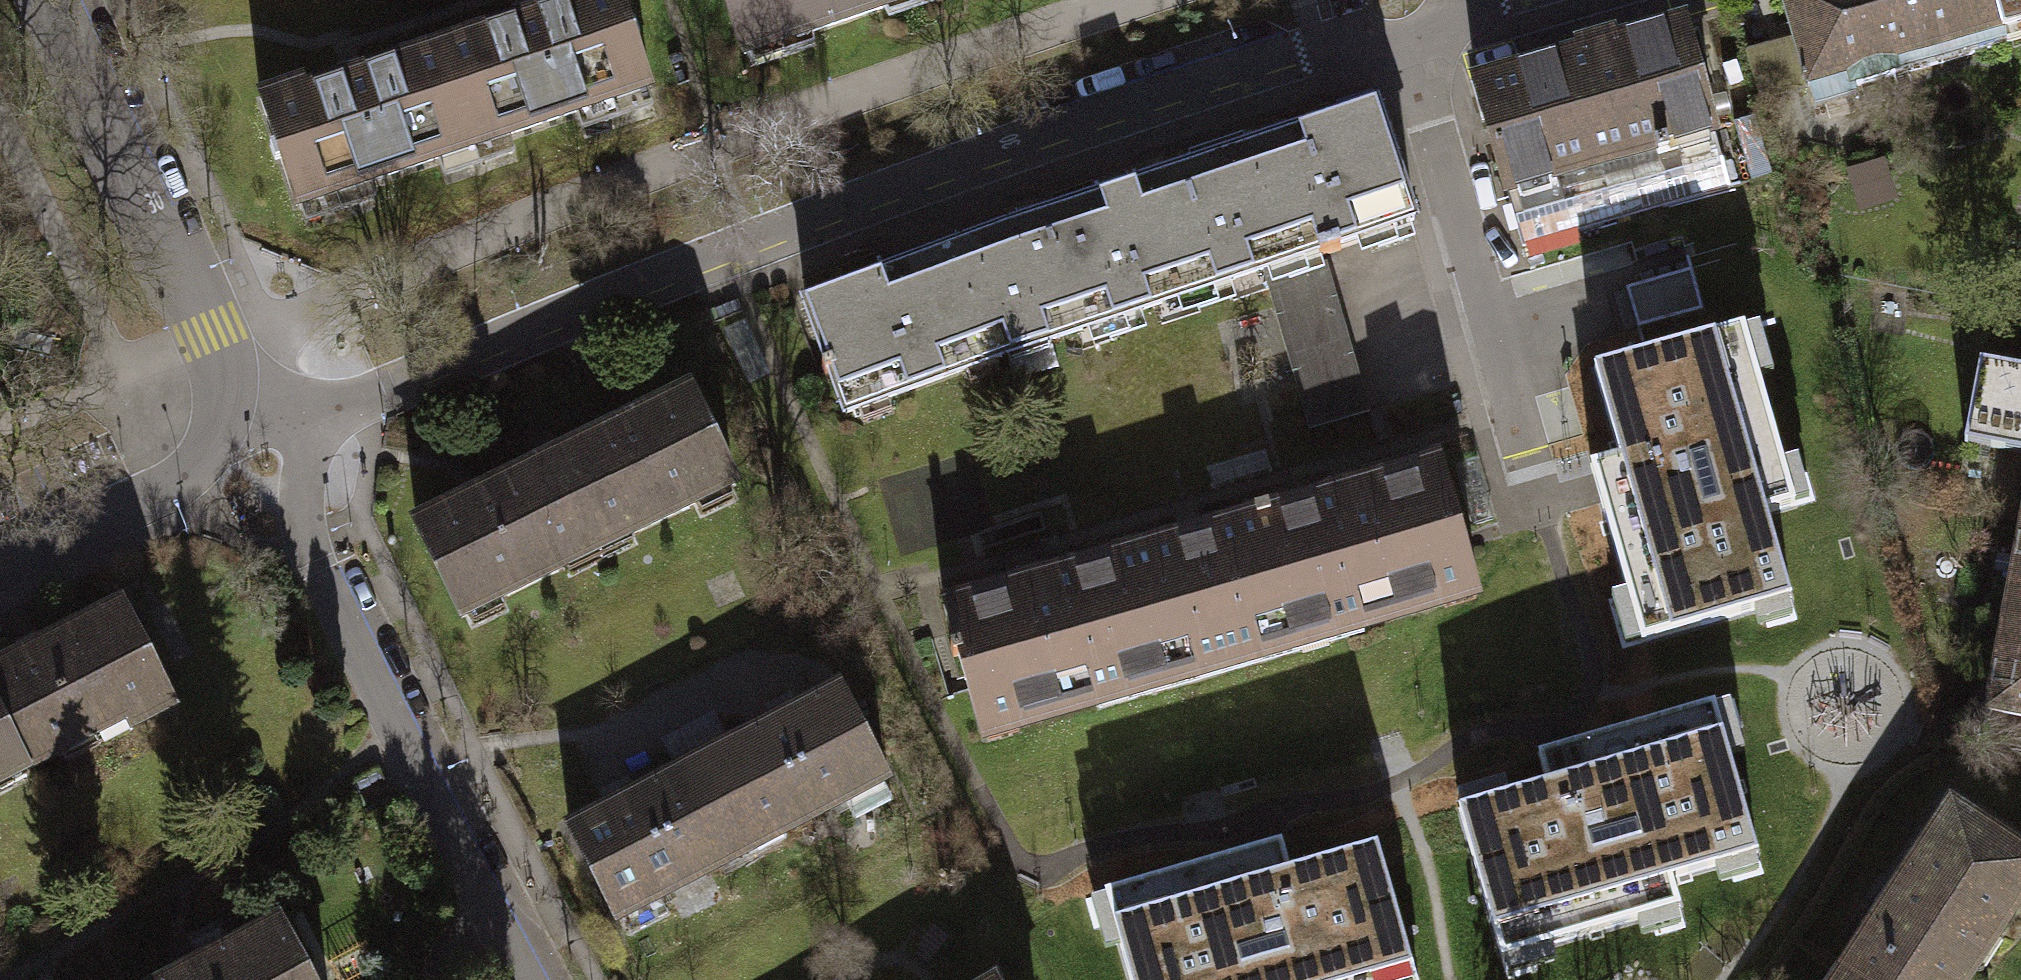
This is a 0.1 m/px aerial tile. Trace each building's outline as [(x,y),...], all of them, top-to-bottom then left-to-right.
[(621,0),(571,0),(571,1),(439,46),(472,143),(503,132),(505,136),(650,87),(621,0)] [(745,55),(887,7),(885,3),(893,0),(726,0),(745,55)] [(1995,0),(1785,0),(1810,88),(1850,76),(1854,87),(1896,75),(1893,63),(2004,31),(1995,0)] [(2004,31),(2020,26),(2020,0),(1995,0),(2004,31)] [(1583,56),(1476,87),(1523,247),(1731,186),(1684,27),(1616,47),(1613,39),(1581,48),(1583,56)] [(472,143),(439,46),(307,90),(305,83),(259,98),(296,206),(442,157),(441,154),(472,143)] [(1003,342),(1042,329),(1046,341),(1263,270),(1319,251),(1321,256),(1342,249),(1340,244),(1414,219),(1377,106),(1134,187),(1132,181),(1100,192),(1101,197),(1009,228),(1010,234),(968,249),(967,249),(1001,343),(1003,342)] [(1861,214),(1899,201),(1885,159),(1846,172),(1861,214)] [(966,244),(806,302),(846,413),(1007,355),(1003,342),(1001,343),(967,249),(968,249),(966,244)] [(1321,256),(1319,251),(1263,270),(1309,428),(1371,410),(1327,261),(1322,263),(1321,256)] [(1636,287),(1642,321),(1705,308),(1698,274),(1636,287)] [(1744,327),(1594,370),(1620,458),(1591,466),(1642,643),(1791,600),(1766,514),(1796,506),(1744,327)] [(1980,361),(1964,442),(2020,453),(2020,368),(1980,361)] [(552,456),(596,547),(627,532),(629,536),(735,485),(688,390),(552,456)] [(596,547),(552,456),(416,523),(462,617),(568,566),(566,561),(596,547)] [(1321,497),(1269,512),(1305,634),(1359,618),(1361,627),(1444,603),(1442,594),(1477,585),(1441,462),(1378,480),(1380,488),(1323,504),(1321,497)] [(1165,542),(1117,556),(1152,678),(1305,634),(1269,512),(1222,525),(1224,533),(1167,549),(1165,542)] [(1988,711),(2020,717),(2020,533),(1988,711)] [(1008,587),(944,605),(979,728),(1014,718),(1016,726),(1100,702),(1097,694),(1152,678),(1117,556),(1065,570),(1067,578),(1011,594),(1008,587)] [(24,765),(26,769),(125,719),(129,728),(173,706),(122,604),(0,666),(0,719),(24,765)] [(704,758),(749,846),(781,830),(783,834),(886,781),(839,689),(704,758)] [(1546,785),(1459,810),(1504,957),(1680,906),(1673,879),(1757,853),(1715,705),(1539,755),(1546,785)] [(0,719),(0,778),(24,765),(0,719)] [(749,846),(704,758),(570,826),(618,918),(721,866),(719,862),(749,846)] [(1855,979),(1957,979),(1988,932),(1998,939),(2020,904),(2011,898),(2020,882),(2020,849),(1953,804),(1841,971),(1855,979)] [(1282,842),(1106,894),(1130,979),(1416,979),(1378,846),(1290,870),(1282,842)] [(280,920),(165,979),(311,979),(280,920)] [(1841,971),(1835,979),(1855,979),(1841,971)]
